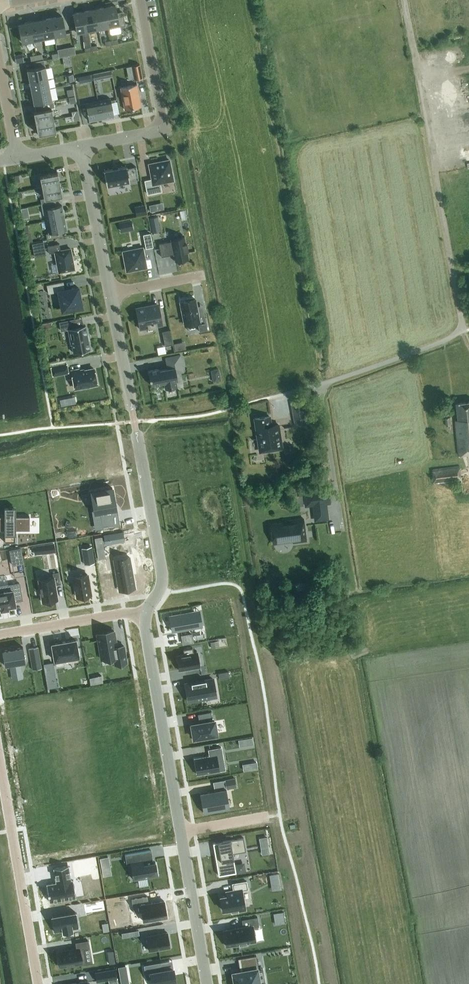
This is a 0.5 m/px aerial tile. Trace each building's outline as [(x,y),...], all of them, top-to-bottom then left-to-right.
[(115,5),(104,7),(109,29),(125,25),(123,15),(124,15),(123,11),(117,12),(115,5)] [(104,7),(94,9),(97,28),(108,26),(104,7)] [(94,9),(83,11),(87,30),(97,28),(94,9)] [(87,30),(83,11),(73,13),(77,32),(82,31),(84,41),(89,40),(87,30)] [(51,18),(54,36),(65,34),(62,16),(51,18)] [(43,38),(54,36),(51,18),(40,20),(43,38)] [(40,20),(29,22),(33,40),(43,38),(40,20)] [(22,42),(33,40),(29,22),(18,24),(22,42)] [(57,48),(59,56),(75,53),(74,45),(57,48)] [(132,66),(134,80),(142,78),(139,64),(132,66)] [(27,69),(30,81),(47,77),(45,66),(27,69)] [(78,82),(91,81),(90,74),(78,75),(78,82)] [(30,81),(32,92),(49,89),(47,77),(30,81)] [(137,84),(120,87),(125,109),(141,106),(137,84)] [(49,89),(32,92),(34,104),(52,101),(49,89)] [(98,101),(101,118),(114,116),(110,98),(98,101)] [(89,121),(101,118),(98,101),(85,103),(89,121)] [(33,111),(36,123),(53,119),(51,108),(33,111)] [(53,119),(36,123),(38,134),(56,130),(53,119)] [(169,160),(149,164),(152,179),(145,180),(147,194),(161,191),(160,183),(173,180),(169,160)] [(127,166),(104,171),(107,185),(138,179),(136,166),(127,168),(127,166)] [(59,183),(57,172),(39,175),(42,187),(59,183)] [(59,183),(42,187),(44,198),(62,195),(59,183)] [(44,208),(46,221),(64,217),(62,205),(55,206),(54,201),(44,203),(45,208),(44,208)] [(151,209),(164,208),(163,201),(150,203),(151,209)] [(161,231),(158,216),(149,218),(152,232),(161,231)] [(49,233),(66,230),(64,217),(46,221),(49,233)] [(150,233),(143,234),(146,248),(153,246),(150,233)] [(174,254),(175,261),(189,259),(184,236),(171,239),(171,241),(159,244),(161,257),(174,254)] [(58,272),(74,269),(70,248),(61,250),(59,243),(47,246),(49,253),(55,252),(58,272)] [(146,267),(142,247),(123,251),(127,271),(146,267)] [(78,288),(65,290),(63,282),(46,285),(48,294),(59,292),(62,311),(82,307),(78,288)] [(180,301),(185,325),(198,322),(199,331),(208,330),(204,314),(198,315),(195,299),(193,299),(193,297),(186,298),(187,300),(180,301)] [(156,326),(162,324),(160,312),(158,312),(157,304),(137,308),(139,316),(137,316),(140,329),(140,328),(147,327),(148,327),(148,326),(156,325),(156,326)] [(90,349),(85,325),(75,327),(74,319),(59,322),(61,331),(68,329),(71,344),(72,344),(73,353),(90,349)] [(162,331),(165,345),(172,343),(170,329),(162,331)] [(185,340),(174,341),(175,348),(186,347),(185,340)] [(158,368),(148,370),(151,385),(153,385),(155,386),(159,385),(160,383),(164,382),(165,389),(177,386),(176,380),(177,380),(175,368),(182,366),(180,354),(165,357),(167,368),(159,370),(158,368)] [(53,375),(68,372),(66,363),(51,366),(53,375)] [(219,367),(212,368),(213,380),(221,379),(219,367)] [(94,368),(80,371),(79,369),(71,370),(75,388),(97,384),(94,368)] [(290,402),(293,418),(306,415),(303,400),(290,402)] [(457,403),(458,420),(455,420),(459,455),(468,454),(468,401),(457,403)] [(269,416),(255,418),(258,440),(260,440),(262,450),(269,449),(269,450),(282,448),(278,424),(271,425),(269,416)] [(462,480),(460,466),(433,469),(434,483),(462,480)] [(112,487),(91,491),(95,512),(114,509),(113,501),(115,501),(112,487)] [(330,504),(328,489),(302,492),(304,507),(330,504)] [(4,529),(4,533),(15,533),(15,530),(29,530),(29,516),(15,516),(15,506),(4,506),(4,516),(0,516),(0,529),(4,529)] [(111,512),(100,514),(102,528),(113,526),(111,512)] [(292,542),(306,540),(303,518),(287,520),(287,522),(270,524),(273,543),(274,543),(273,538),(282,537),(283,540),(285,541),(289,540),(290,539),(292,538),(292,542)] [(124,541),(123,531),(103,535),(105,545),(124,541)] [(15,533),(4,533),(4,542),(15,542),(15,533)] [(10,547),(13,564),(23,562),(20,546),(10,547)] [(82,548),(84,564),(94,562),(92,547),(82,548)] [(131,558),(115,561),(120,590),(136,588),(131,558)] [(53,577),(39,579),(43,602),(57,599),(55,584),(61,583),(58,572),(52,573),(53,577)] [(73,576),(77,597),(91,594),(87,574),(73,576)] [(0,607),(1,609),(2,609),(2,608),(7,607),(7,608),(8,608),(8,606),(15,605),(14,601),(22,599),(19,583),(0,586),(0,607)] [(193,611),(169,615),(172,631),(196,627),(193,611)] [(114,631),(97,634),(101,659),(118,656),(119,663),(127,662),(124,645),(117,647),(114,631)] [(191,633),(181,635),(183,643),(193,642),(191,633)] [(75,639),(52,644),(55,660),(56,666),(64,664),(63,659),(78,656),(75,639)] [(23,647),(2,650),(4,665),(10,664),(11,673),(22,671),(20,663),(25,662),(23,647)] [(38,647),(29,648),(32,669),(41,668),(38,647)] [(184,654),(176,655),(179,670),(200,666),(197,652),(193,653),(192,647),(183,649),(184,654)] [(212,679),(185,684),(188,701),(215,697),(212,679)] [(199,722),(190,724),(193,740),(205,738),(204,735),(217,733),(214,720),(211,720),(210,711),(198,713),(199,722)] [(209,756),(194,758),(197,774),(219,770),(217,756),(223,755),(221,747),(208,749),(209,756)] [(235,778),(225,779),(226,788),(236,786),(235,778)] [(223,789),(200,793),(204,812),(226,808),(223,789)] [(225,853),(215,855),(218,875),(236,872),(233,853),(246,851),(243,837),(222,841),(225,853)] [(151,850),(124,854),(125,855),(132,854),(133,863),(130,863),(133,879),(157,875),(155,862),(153,862),(151,850)] [(68,865),(54,868),(56,882),(46,884),(49,901),(76,897),(73,878),(70,879),(68,865)] [(226,895),(220,896),(221,903),(222,910),(231,908),(232,910),(238,909),(245,908),(242,889),(248,888),(246,881),(232,883),(233,890),(226,891),(226,895)] [(147,895),(131,898),(134,912),(142,911),(143,921),(145,920),(146,922),(152,921),(151,919),(167,917),(164,900),(148,903),(147,895)] [(75,912),(52,916),(54,931),(62,930),(63,932),(73,930),(72,928),(78,927),(75,912)] [(242,926),(224,929),(227,945),(239,943),(240,945),(247,944),(246,942),(255,941),(253,926),(259,925),(257,916),(241,918),(242,926)] [(149,950),(170,947),(167,932),(146,936),(149,950)] [(76,948),(58,951),(60,967),(85,962),(83,948),(89,947),(87,940),(75,942),(76,948)] [(233,972),(235,983),(259,983),(257,969),(258,969),(256,955),(240,958),(242,971),(233,972)] [(144,965),(146,979),(147,979),(147,978),(151,977),(152,983),(176,983),(175,975),(174,975),(173,968),(162,970),(160,962),(144,965)] [(115,968),(95,972),(96,981),(116,978),(115,968)]
